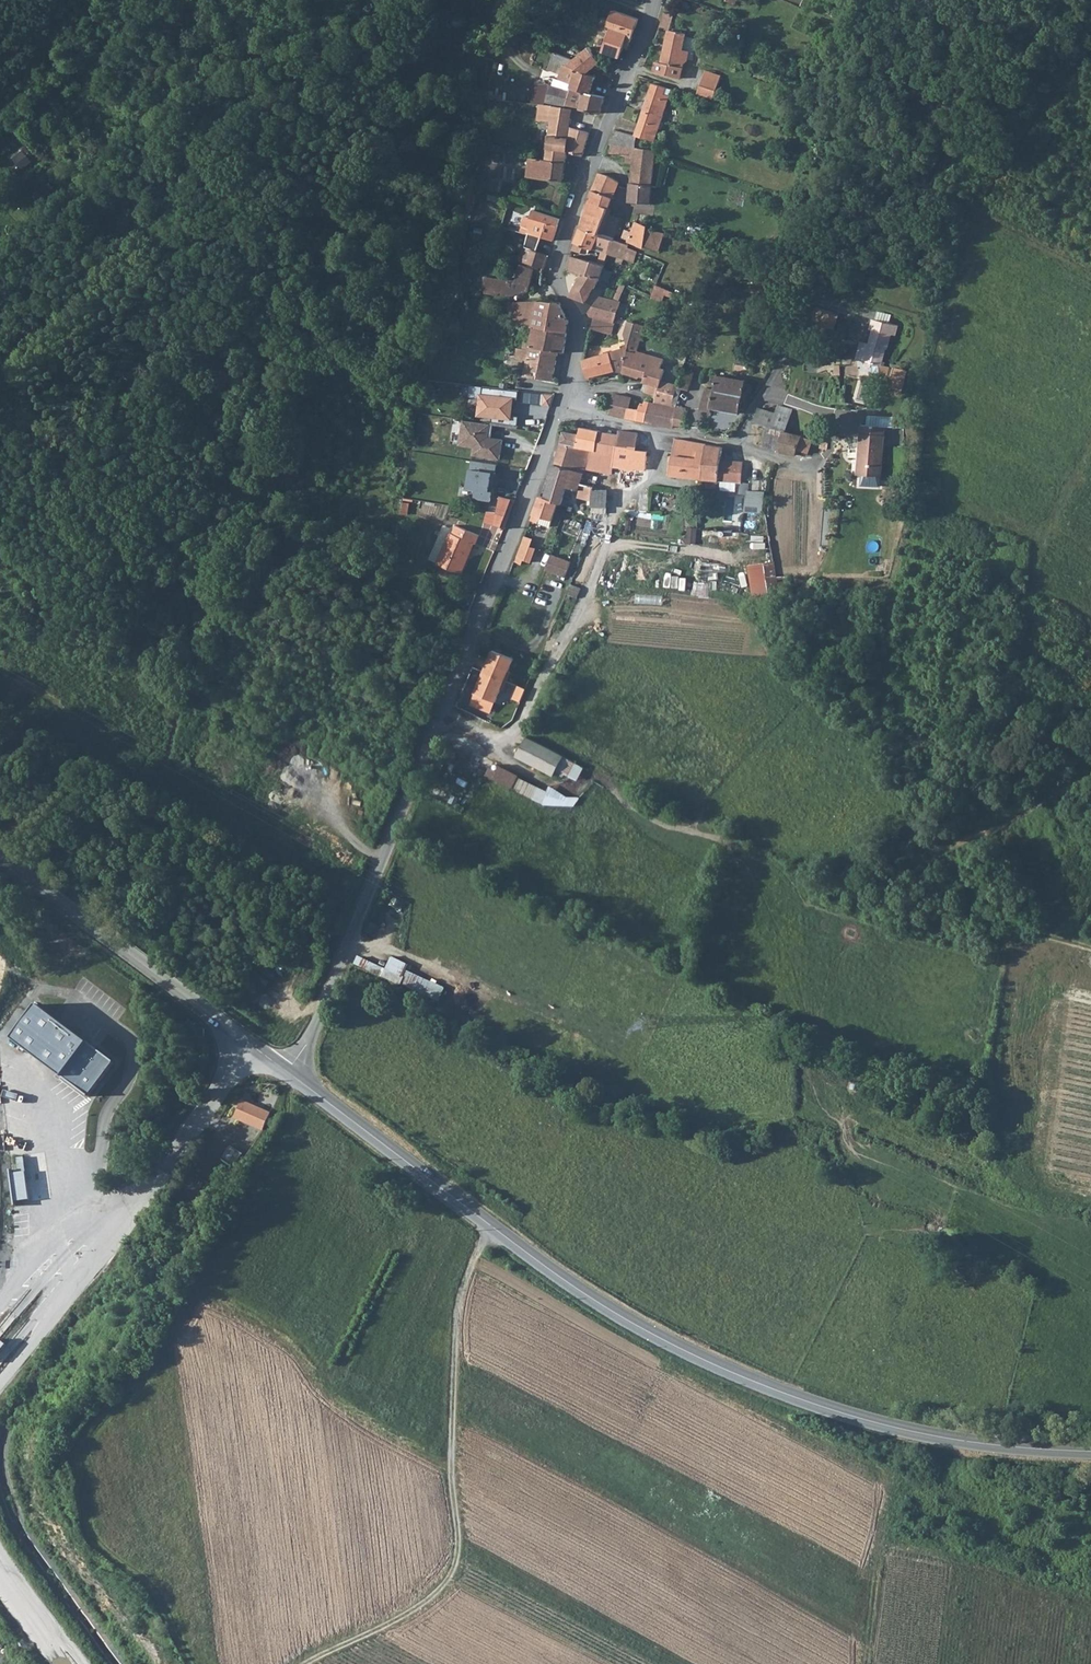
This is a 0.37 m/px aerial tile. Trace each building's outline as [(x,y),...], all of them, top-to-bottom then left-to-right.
[(638,19),(614,10),(610,23),(616,26),(633,33),(638,19)] [(674,14),(665,12),(660,26),(659,28),(669,30),(674,14)] [(633,33),(616,26),(612,30),(626,50),(627,51),(630,43),(633,33)] [(600,43),(611,63),(626,50),(612,30),(603,41),(600,43)] [(686,34),(669,30),(663,62),(657,61),(655,71),(681,79),(684,66),(688,61),(690,52),(683,50),(686,34)] [(600,61),(592,47),(584,51),(580,54),(589,64),(596,65),(598,63),(600,61)] [(577,56),(574,59),(569,65),(568,66),(592,75),(597,66),(596,65),(589,64),(580,54),(577,56)] [(562,61),(569,65),(574,59),(565,55),(562,61)] [(563,71),(559,80),(572,86),(570,92),(565,106),(581,108),(600,114),(605,97),(590,92),(595,76),(594,76),(592,75),(568,66),(563,71)] [(707,70),(705,76),(720,81),(722,75),(707,70)] [(699,93),(714,98),(720,81),(705,76),(699,93)] [(636,136),(638,136),(657,141),(671,95),(665,93),(667,87),(653,83),(636,136)] [(551,86),(547,103),(565,106),(570,92),(551,86)] [(546,159),(566,162),(568,151),(583,157),(589,135),(591,133),(570,126),(572,108),(539,105),(537,121),(550,122),(549,136),(550,136),(546,159)] [(623,146),(626,133),(615,130),(610,145),(611,145),(623,146)] [(636,136),(626,133),(623,146),(636,148),(638,136),(636,136)] [(632,182),(654,185),(657,151),(636,148),(623,146),(611,145),(609,152),(626,156),(626,161),(634,163),(632,182)] [(23,169),(36,161),(28,149),(15,156),(23,169)] [(542,159),(537,158),(538,153),(531,152),(528,177),(538,179),(551,181),(563,181),(566,162),(546,159),(542,159)] [(615,240),(631,246),(633,243),(646,248),(649,229),(650,219),(654,219),(654,215),(651,215),(654,185),(632,182),(630,200),(643,204),(641,212),(637,211),(635,232),(626,227),(616,222),(607,218),(619,181),(614,178),(608,175),(601,173),(599,173),(593,190),(580,228),(599,235),(615,240)] [(530,233),(534,221),(525,218),(521,229),(530,233)] [(530,233),(554,241),(558,226),(535,219),(534,221),(530,233)] [(593,249),(594,248),(599,235),(580,228),(573,249),(573,250),(583,253),(586,247),(593,249)] [(615,240),(599,235),(594,248),(610,254),(615,240)] [(630,248),(631,246),(615,240),(610,254),(611,254),(619,257),(617,263),(624,265),(626,259),(636,262),(640,252),(630,248)] [(547,260),(549,256),(526,248),(522,262),(545,269),(547,260)] [(595,261),(573,252),(572,255),(569,266),(570,271),(582,275),(600,282),(603,275),(605,269),(606,265),(595,261)] [(513,295),(530,290),(536,272),(521,266),(515,281),(486,276),(487,293),(495,295),(513,295)] [(572,296),(586,302),(600,282),(582,275),(572,296)] [(659,285),(654,297),(671,304),(676,292),(659,285)] [(596,306),(622,313),(625,303),(622,302),(602,297),(601,297),(599,300),(597,303),(596,306)] [(514,311),(512,321),(526,324),(531,301),(510,302),(509,310),(514,311)] [(540,301),(531,301),(526,324),(535,325),(540,301)] [(535,325),(549,328),(553,301),(540,301),(535,325)] [(560,302),(553,301),(549,328),(548,330),(568,333),(570,322),(560,302)] [(593,313),(595,317),(599,318),(618,324),(622,313),(596,306),(593,313)] [(816,308),(811,322),(827,327),(834,329),(837,320),(830,318),(832,313),(816,308)] [(877,312),(876,320),(891,321),(892,314),(877,312)] [(618,324),(599,318),(596,331),(617,337),(620,325),(618,324)] [(897,326),(872,319),(870,330),(872,331),(867,349),(859,347),(856,359),(864,362),(864,365),(865,367),(867,368),(868,367),(870,365),(872,363),(872,375),(886,378),(889,367),(881,365),(885,348),(886,349),(890,335),(894,336),(897,326)] [(630,348),(636,324),(631,323),(626,337),(629,348),(630,348)] [(640,352),(647,328),(636,324),(630,348),(629,352),(640,355),(640,352)] [(548,330),(549,328),(535,325),(531,343),(525,342),(523,349),(530,350),(531,348),(560,351),(565,352),(568,333),(548,330)] [(530,350),(523,349),(520,361),(531,363),(528,378),(537,380),(552,382),(560,351),(531,348),(530,350)] [(585,360),(589,378),(613,375),(624,375),(629,352),(630,348),(629,348),(585,360)] [(640,355),(629,352),(624,375),(639,379),(640,376),(648,377),(649,374),(654,358),(649,357),(649,354),(640,352),(640,355)] [(658,389),(656,398),(654,404),(673,409),(675,403),(680,386),(681,385),(665,380),(668,370),(664,369),(667,360),(655,357),(654,358),(649,374),(648,377),(645,383),(650,385),(658,389)] [(681,385),(680,386),(685,388),(692,390),(698,371),(687,368),(681,385)] [(891,391),(902,394),(909,371),(898,368),(891,391)] [(712,418),(715,409),(743,413),(749,381),(720,376),(716,390),(709,389),(700,416),(712,418)] [(650,385),(647,394),(656,398),(658,389),(650,385)] [(519,392),(471,387),(470,398),(480,399),(478,418),(493,420),(492,425),(518,428),(519,418),(513,418),(515,401),(518,401),(519,392)] [(553,406),(554,395),(546,394),(544,405),(553,406)] [(609,415),(626,419),(629,408),(632,399),(614,395),(609,415)] [(642,407),(640,412),(629,408),(626,419),(645,423),(651,404),(648,403),(646,408),(642,407)] [(654,404),(651,404),(645,423),(672,428),(674,428),(675,424),(679,411),(678,410),(673,409),(654,404)] [(684,407),(685,405),(679,404),(678,410),(679,411),(675,424),(683,426),(688,408),(684,407)] [(759,420),(757,423),(770,427),(786,432),(795,411),(785,407),(782,406),(779,414),(763,408),(759,420)] [(490,426),(464,423),(461,448),(473,450),(472,460),(496,463),(500,463),(503,441),(488,439),(490,426)] [(861,475),(880,477),(884,427),(861,425),(858,460),(862,461),(861,475)] [(579,435),(577,447),(589,450),(591,450),(595,452),(600,431),(581,427),(579,435)] [(786,432),(770,427),(763,445),(778,450),(797,455),(798,450),(802,437),(786,432)] [(622,470),(620,480),(632,483),(632,481),(634,469),(636,450),(638,438),(638,434),(620,430),(619,435),(612,468),(614,468),(619,469),(622,470)] [(577,447),(579,435),(565,431),(561,443),(577,447)] [(612,474),(614,468),(612,468),(619,435),(600,431),(595,452),(591,450),(587,468),(612,474)] [(812,439),(802,437),(798,450),(809,453),(812,439)] [(638,438),(636,450),(644,451),(646,440),(638,438)] [(675,440),(669,476),(702,478),(707,444),(675,440)] [(577,499),(591,501),(593,489),(593,487),(581,484),(584,472),(589,450),(577,447),(561,443),(560,442),(559,444),(547,493),(545,498),(558,504),(561,505),(566,489),(578,492),(577,499)] [(741,482),(743,463),(721,460),(723,447),(707,444),(702,478),(741,482)] [(636,450),(634,469),(642,470),(644,470),(647,452),(644,451),(636,450)] [(496,463),(472,460),(469,490),(475,491),(474,500),(490,503),(492,488),(496,489),(499,473),(495,472),(496,463)] [(632,481),(641,482),(642,470),(634,469),(632,481)] [(581,484),(593,487),(593,489),(609,492),(612,478),(584,472),(581,484)] [(609,492),(593,489),(591,501),(590,506),(607,509),(609,492)] [(759,513),(760,494),(747,493),(747,506),(754,506),(753,513),(759,513)] [(531,520),(550,527),(556,508),(558,504),(545,498),(540,496),(531,520)] [(504,528),(515,500),(501,498),(498,514),(495,525),(504,528)] [(733,521),(735,498),(727,498),(725,520),(733,521)] [(498,514),(489,512),(485,523),(495,525),(498,514)] [(474,544),(477,535),(454,526),(451,534),(448,533),(435,565),(459,575),(467,558),(464,557),(470,542),(474,544)] [(686,544),(698,545),(699,528),(688,527),(686,544)] [(525,536),(516,561),(522,564),(524,560),(530,563),(535,548),(531,546),(534,539),(525,536)] [(480,545),(493,547),(494,538),(481,537),(480,545)] [(565,577),(571,562),(551,555),(545,570),(565,577)] [(754,599),(780,602),(777,577),(776,561),(748,564),(754,599)] [(567,595),(577,599),(581,589),(572,585),(567,595)] [(494,650),(476,693),(486,697),(507,655),(494,650)] [(507,655),(486,697),(496,701),(502,688),(504,689),(511,671),(509,670),(514,658),(507,655)] [(522,702),(527,689),(518,685),(513,697),(522,702)] [(565,774),(578,780),(584,768),(527,737),(516,757),(554,775),(556,772),(564,776),(565,774)] [(543,804),(574,806),(580,798),(579,797),(549,795),(548,794),(548,792),(518,777),(519,775),(499,765),(497,771),(489,767),(486,775),(543,804)] [(386,968),(404,976),(407,970),(409,965),(392,956),(386,968)] [(367,970),(400,986),(402,984),(405,977),(404,976),(386,968),(372,961),(367,970)] [(402,984),(439,1002),(445,988),(407,970),(404,976),(405,977),(402,984)] [(115,1062),(38,1005),(13,1039),(89,1097),(115,1062)] [(243,1100),(235,1119),(262,1130),(271,1113),(243,1100)] [(23,1157),(17,1158),(18,1167),(25,1167),(23,1157)] [(19,1173),(11,1174),(15,1202),(29,1200),(25,1172),(19,1173)]
